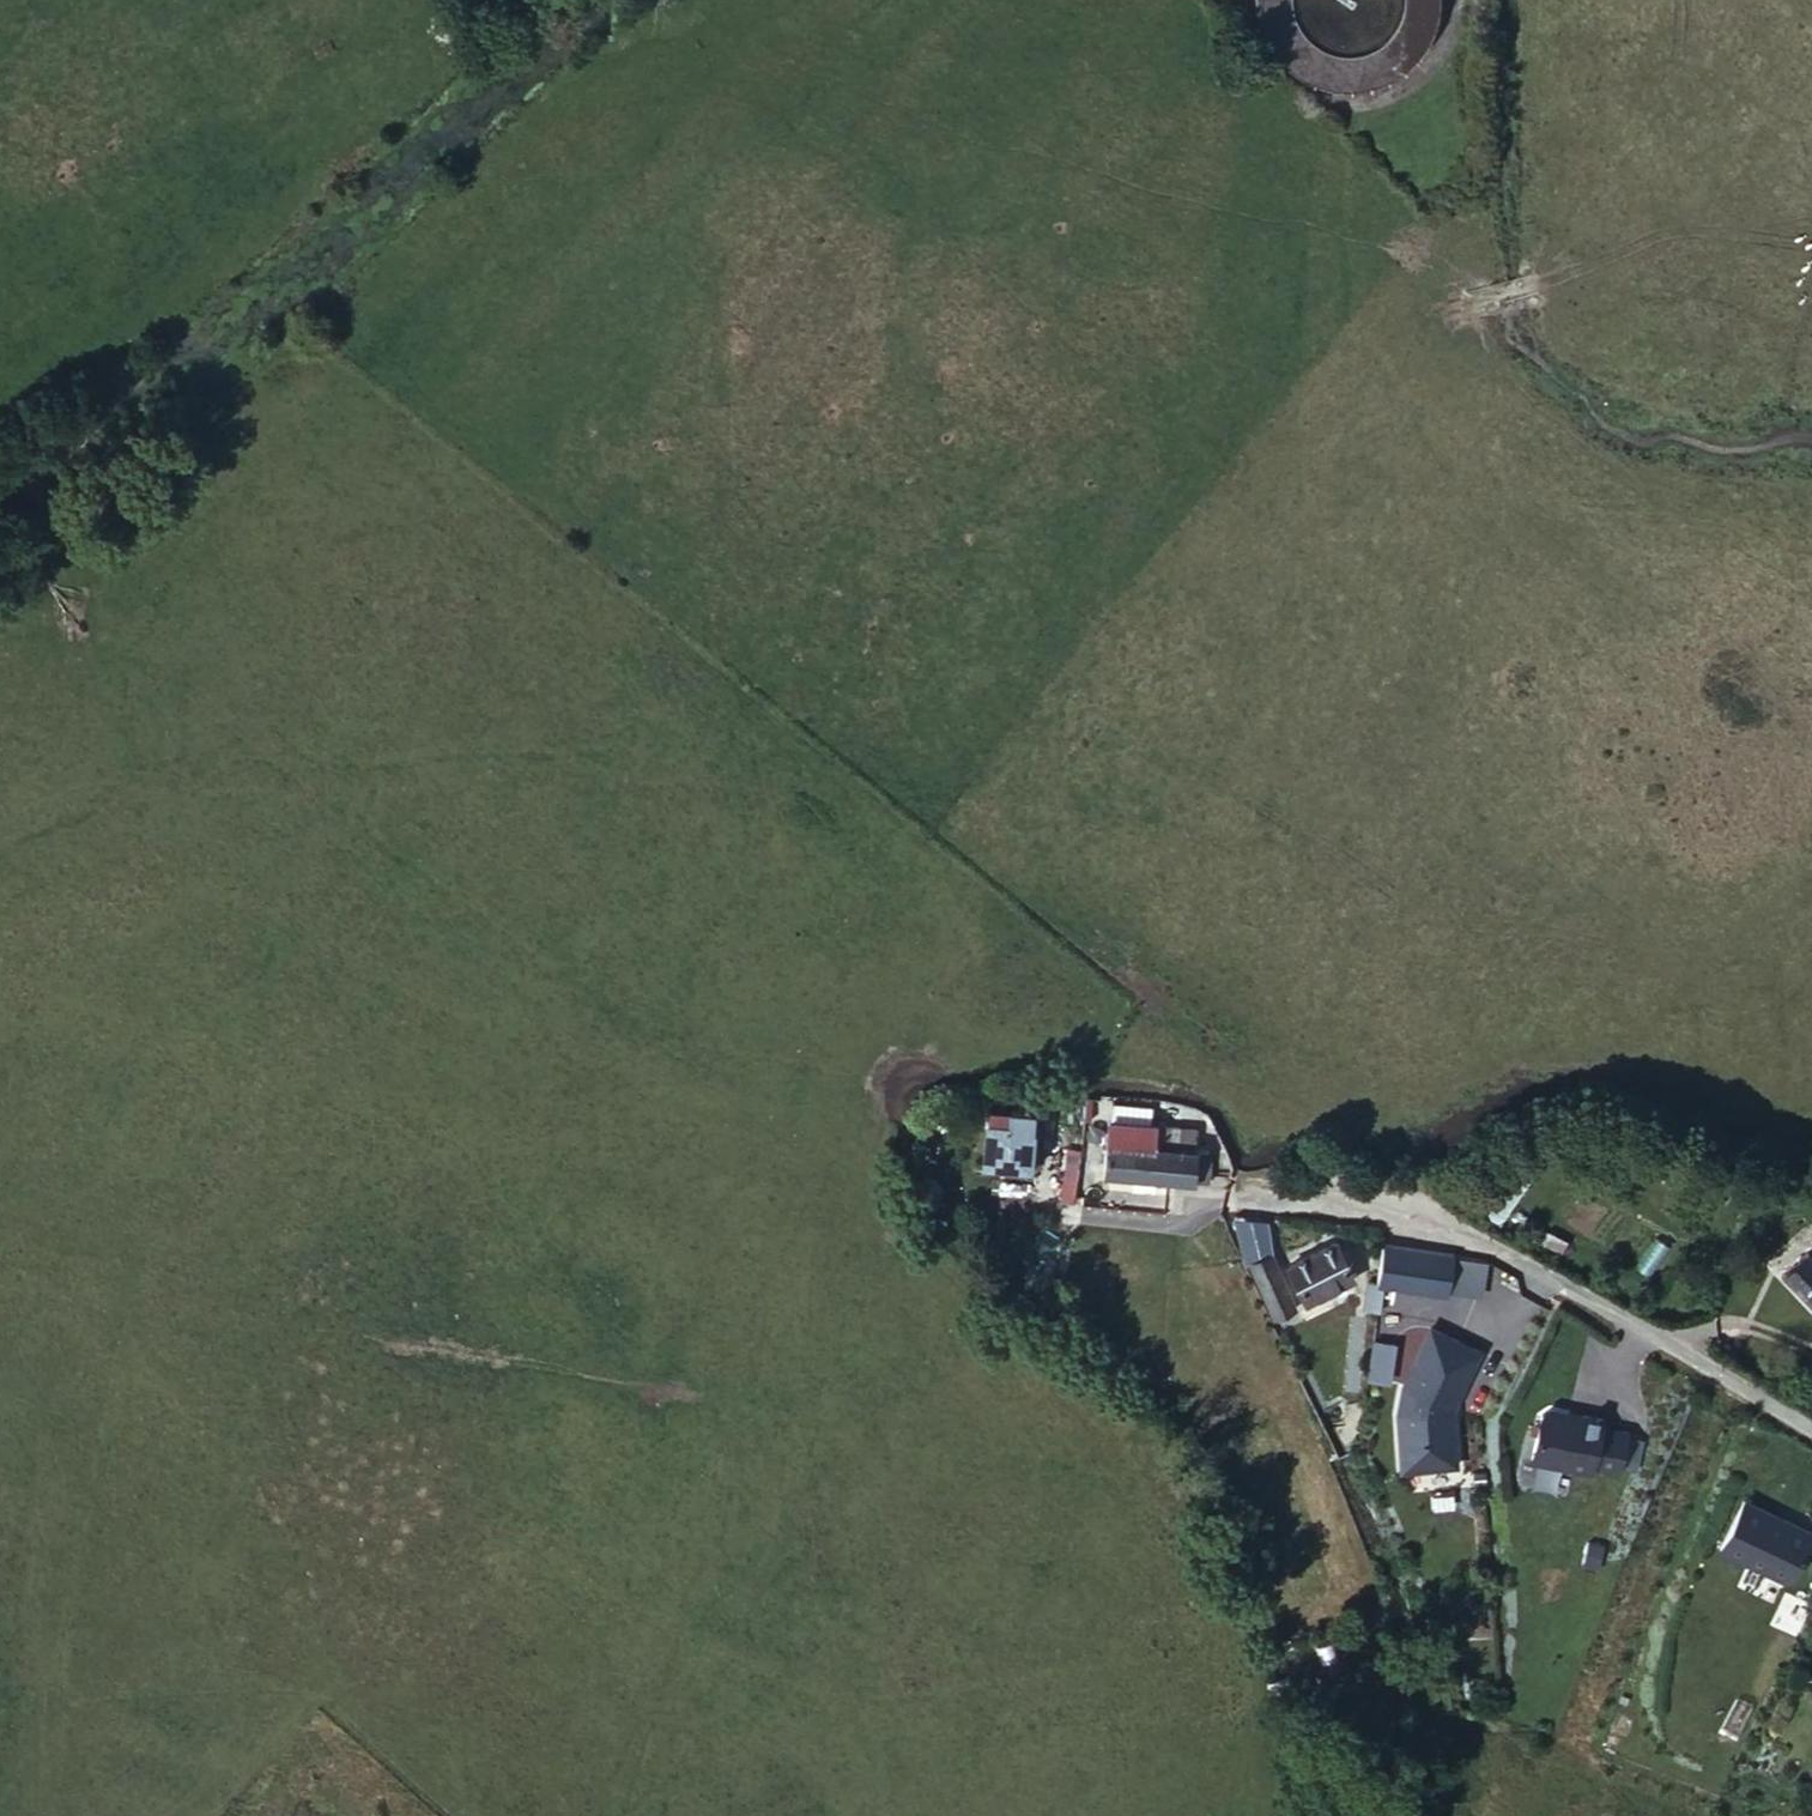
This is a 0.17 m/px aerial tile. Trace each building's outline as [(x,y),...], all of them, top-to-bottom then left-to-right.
[(1059,1133),(1008,1127),(1002,1178),(1053,1184),(1059,1133)] [(1130,1129),(1122,1192),(1222,1203),(1225,1177),(1194,1173),(1197,1154),(1168,1150),(1170,1134),(1130,1129)] [(1352,1272),(1336,1237),(1290,1258),(1305,1293),(1352,1272)] [(1488,1257),(1385,1241),(1380,1280),(1386,1281),(1484,1295),(1488,1257)] [(1253,1249),(1277,1305),(1292,1298),(1267,1242),(1253,1249)] [(1288,1334),(1277,1305),(1253,1249),(1264,1278),(1288,1334)] [(1366,1302),(1382,1304),(1386,1281),(1380,1280),(1370,1278),(1366,1302)] [(1801,1294),(1811,1306),(1811,1285),(1801,1294)] [(1482,1348),(1430,1321),(1396,1388),(1398,1472),(1459,1462),(1452,1408),(1482,1348)] [(1609,1412),(1542,1397),(1529,1456),(1589,1469),(1591,1462),(1621,1469),(1631,1425),(1608,1420),(1609,1412)] [(1745,1435),(1734,1430),(1725,1446),(1737,1452),(1745,1435)] [(1740,1488),(1714,1539),(1790,1579),(1811,1537),(1811,1526),(1740,1488)] [(1350,1628),(1345,1618),(1326,1624),(1330,1636),(1350,1628)]
